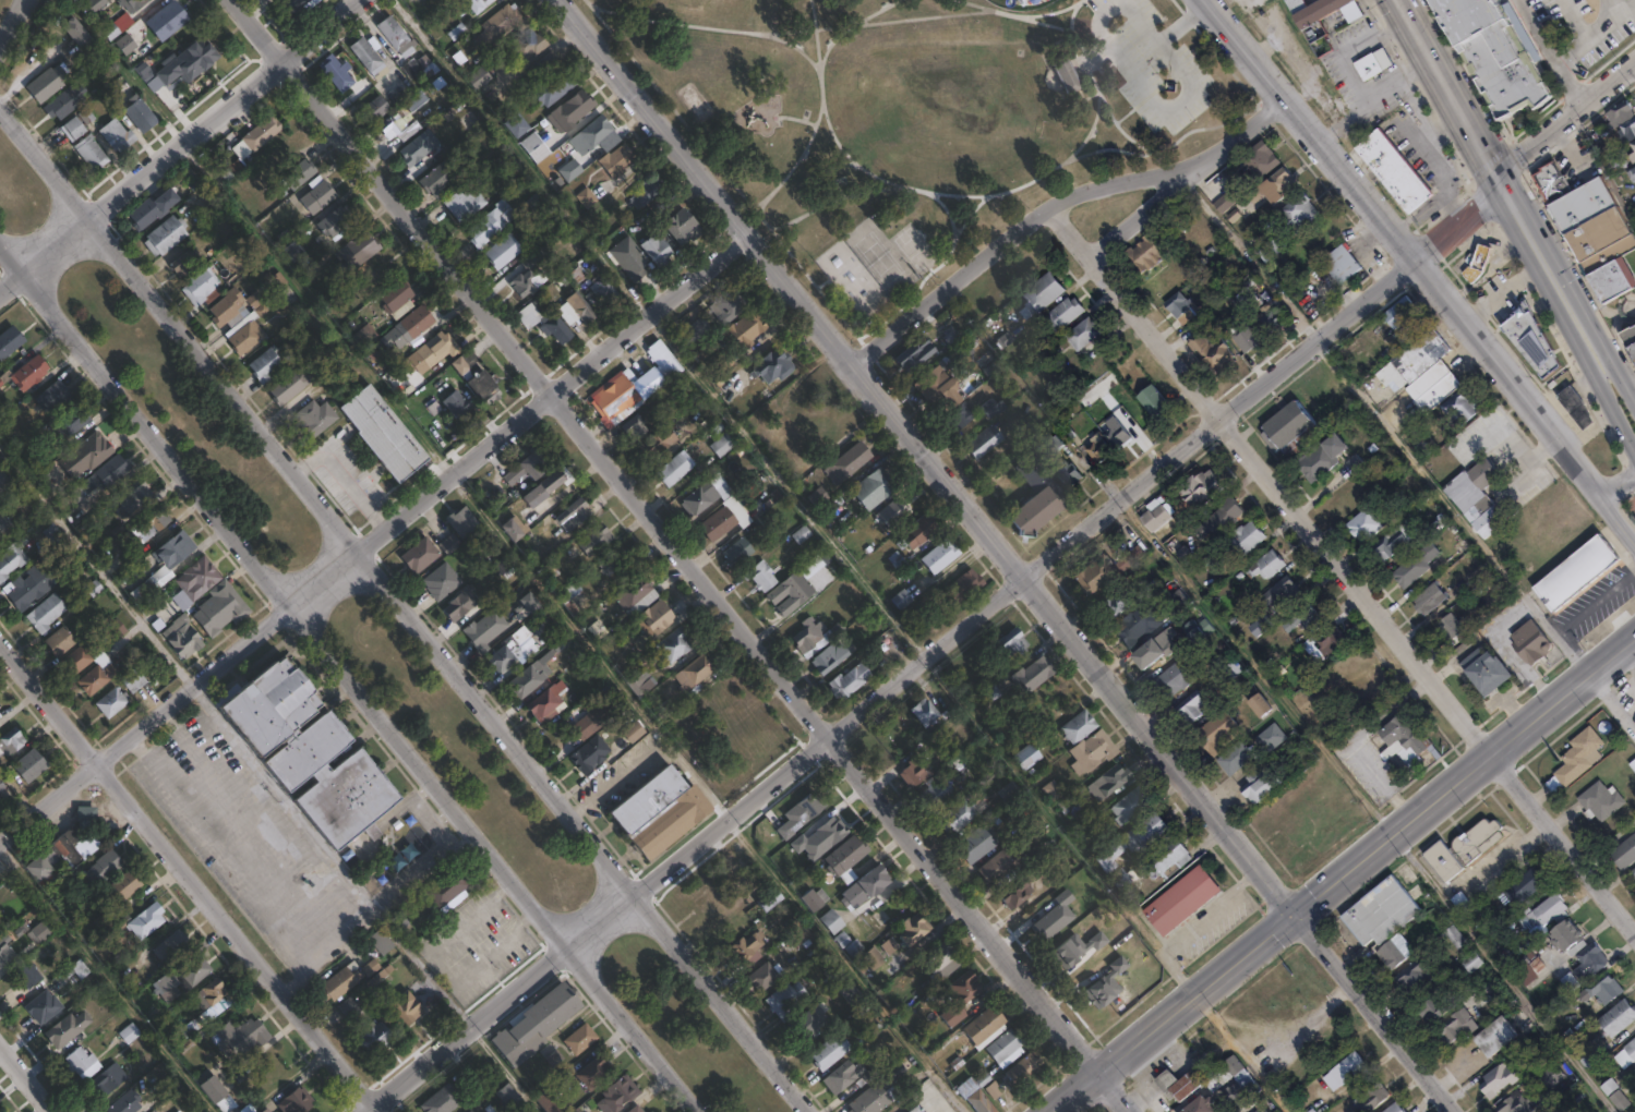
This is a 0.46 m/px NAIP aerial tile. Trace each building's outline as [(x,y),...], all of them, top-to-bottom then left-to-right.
[(82,5),(89,0),(106,0),(107,1),(91,16),(82,5)] [(120,1),(119,0),(146,0),(143,2),(145,4),(131,15),(123,5),(122,8),(118,2),(120,1)] [(145,22),(171,0),(175,0),(190,19),(161,43),(145,22)] [(286,2),(284,0),(310,0),(291,15),(284,4),(286,2)] [(452,8),(460,0),(494,0),(476,15),(471,10),(460,19),(452,8)] [(1310,7),(1321,0),(1355,0),(1321,20),(1331,35),(1327,36),(1335,49),(1321,57),(1288,0),(1306,0),(1310,7)] [(1508,125),(1438,0),(1507,0),(1523,28),(1517,31),(1556,100),(1540,110),(1539,108),(1508,125)] [(508,2),(510,5),(513,3),(530,24),(520,32),(517,27),(509,34),(507,32),(483,51),(473,39),(484,29),(481,25),(508,2)] [(135,23),(123,33),(122,32),(110,41),(103,31),(113,22),(112,21),(125,10),(135,23)] [(389,14),(411,40),(413,38),(418,44),(402,57),(376,25),(389,14)] [(94,40),(82,50),(62,27),(69,22),(68,21),(73,15),(94,40)] [(530,26),(536,34),(539,32),(550,45),(534,57),(533,55),(521,63),(518,58),(513,62),(505,52),(509,48),(507,45),(530,26)] [(139,46),(125,57),(115,44),(127,33),(139,46)] [(204,35),(220,57),(213,62),(213,63),(204,71),(203,70),(190,81),(180,68),(172,74),(169,70),(168,71),(166,68),(167,67),(173,60),(172,59),(185,49),(184,49),(195,40),(195,41),(204,35)] [(388,70),(390,73),(378,83),(370,72),(369,73),(348,48),(363,36),(384,62),(383,62),(388,69),(388,70)] [(1375,45),(1379,51),(1369,57),(1372,63),(1353,73),(1345,59),(1364,48),(1366,50),(1375,45)] [(1354,60),(1361,79),(1393,67),(1385,48),(1354,60)] [(562,61),(542,76),(533,65),(552,50),(562,61)] [(425,53),(434,64),(412,81),(402,68),(413,58),(416,61),(425,53)] [(1080,87),(1067,94),(1050,61),(1063,55),(1080,87)] [(334,56),(350,75),(353,72),(354,73),(358,70),(373,86),(352,102),(345,92),(341,94),(321,68),(322,67),(320,63),(325,59),(327,62),(334,56)] [(156,75),(147,82),(135,64),(145,58),(156,75)] [(58,64),(69,77),(62,83),(64,85),(39,106),(24,87),(50,65),(52,69),(58,64)] [(488,84),(484,86),(483,85),(477,90),(467,77),(483,65),(493,78),(486,83),(488,84)] [(578,84),(546,108),(543,104),(540,107),(534,100),(532,102),(529,98),(531,97),(529,94),(532,90),(532,89),(541,82),(542,84),(564,67),(578,84)] [(73,83),(76,87),(80,85),(85,92),(81,94),(85,99),(59,121),(56,116),(52,119),(43,107),(73,83)] [(582,88),(589,96),(590,95),(598,104),(576,123),(578,125),(564,137),(548,117),(551,113),(551,112),(561,105),(562,106),(582,88)] [(403,103),(409,111),(427,98),(421,90),(403,103)] [(392,109),(375,123),(374,121),(371,123),(365,116),(366,114),(362,109),(380,94),(392,109)] [(160,120),(142,134),(123,110),(142,96),(160,120)] [(481,122),(470,133),(459,121),(470,111),(481,122)] [(530,128),(517,138),(504,123),(518,111),(530,128)] [(615,130),(582,156),(569,140),(602,113),(615,130)] [(273,114),(284,128),(253,153),(252,152),(241,160),(231,148),(242,140),(241,138),(267,117),(268,118),(273,114)] [(86,131),(71,143),(59,128),(75,116),(86,131)] [(1620,123),(1634,116),(1634,137),(1623,143),(1619,135),(1621,134),(1618,129),(1622,126),(1620,123)] [(116,117),(127,131),(130,129),(137,138),(118,155),(98,130),(116,117)] [(401,132),(388,143),(376,129),(389,118),(401,132)] [(1421,183),(1397,203),(1344,138),(1368,118),(1421,183)] [(440,145),(409,170),(400,159),(404,157),(398,152),(426,129),(440,145)] [(1272,153),(1251,170),(1233,147),(1254,130),(1272,153)] [(551,153),(537,164),(520,143),(534,131),(551,153)] [(106,156),(89,169),(72,146),(91,132),(94,136),(92,137),(106,156)] [(625,142),(637,158),(625,169),(626,171),(614,181),(598,160),(609,152),(610,154),(625,142)] [(442,188),(447,194),(438,201),(431,192),(428,194),(418,181),(450,156),(462,172),(442,188)] [(304,158),(309,164),(311,161),(318,171),(293,192),(281,177),(304,158)] [(584,170),(569,180),(561,168),(575,158),(584,170)] [(1289,176),(1264,195),(1250,178),(1275,158),(1289,176)] [(1603,174),(1634,232),(1634,245),(1618,256),(1634,286),(1604,302),(1531,173),(1541,168),(1539,166),(1552,158),(1570,189),(1594,176),(1596,179),(1603,174)] [(1300,184),(1285,166),(1259,187),(1274,205),(1300,184)] [(318,174),(323,180),(324,179),(338,196),(312,216),(299,200),(312,190),(308,183),(318,174)] [(653,178),(664,190),(640,210),(635,205),(633,207),(629,203),(630,202),(628,198),(634,195),(633,194),(642,186),(640,184),(645,181),(647,183),(653,178)] [(1229,191),(1212,204),(1203,194),(1221,180),(1229,191)] [(1311,204),(1284,225),(1267,204),(1294,183),(1311,204)] [(464,184),(474,197),(479,193),(488,203),(461,225),(443,203),(464,184)] [(599,201),(587,209),(576,196),(587,186),(599,201)] [(180,200),(168,209),(170,211),(159,220),(157,218),(141,231),(140,230),(137,232),(131,225),(134,222),(129,215),(151,196),(154,200),(170,188),(180,200)] [(504,197),(519,216),(509,225),(501,215),(500,216),(507,225),(477,250),(470,241),(472,239),(466,231),(496,206),(495,205),(504,197)] [(628,203),(632,208),(635,206),(638,210),(622,225),(614,216),(628,203)] [(346,204),(357,219),(332,239),(329,235),(326,238),(315,225),(340,205),(342,207),(346,204)] [(698,230),(678,247),(660,227),(673,215),(684,206),(701,228),(698,230)] [(172,215),(177,219),(180,217),(188,226),(184,229),(188,234),(161,256),(159,253),(154,257),(143,243),(147,239),(145,237),(172,215)] [(1141,220),(1146,227),(1151,223),(1164,240),(1152,249),(1153,251),(1140,262),(1138,259),(1130,265),(1116,246),(1125,239),(1135,230),(1132,227),(1141,220)] [(1327,227),(1353,257),(1332,275),(1312,251),(1302,258),(1293,246),(1308,234),(1309,237),(1313,233),(1317,237),(1327,227)] [(364,229),(372,240),(374,238),(382,247),(349,274),(334,253),(364,229)] [(524,250),(497,271),(492,266),(494,265),(483,253),(508,232),(524,250)] [(647,273),(634,283),(609,251),(628,234),(651,263),(644,268),(647,273)] [(654,234),(659,241),(663,238),(674,253),(669,257),(672,261),(664,267),(661,263),(657,266),(640,244),(654,234)] [(302,250),(294,239),(281,248),(289,259),(302,250)] [(1186,263),(1151,291),(1138,275),(1164,254),(1159,250),(1168,242),(1186,263)] [(1483,271),(1471,285),(1463,273),(1469,266),(1478,242),(1492,247),(1483,271)] [(193,271),(183,278),(183,277),(181,279),(170,264),(192,247),(199,255),(192,259),(197,266),(192,270),(193,271)] [(548,255),(530,268),(529,266),(526,269),(521,262),(541,247),(548,255)] [(204,267),(206,270),(209,268),(220,282),(217,283),(218,286),(211,291),(212,292),(216,289),(220,294),(208,303),(206,300),(195,309),(189,300),(187,301),(184,299),(187,297),(181,289),(185,287),(183,283),(204,267)] [(529,269),(534,276),(542,270),(549,278),(541,285),(542,286),(531,294),(530,292),(518,303),(507,290),(512,287),(508,283),(514,279),(514,278),(518,275),(518,276),(520,274),(521,276),(529,269)] [(1069,292),(1039,316),(1023,295),(1053,271),(1069,292)] [(601,273),(603,276),(604,276),(621,295),(610,305),(598,291),(594,293),(590,287),(593,283),(591,281),(601,273)] [(414,306),(396,322),(390,315),(389,315),(382,306),(385,303),(378,295),(402,277),(407,282),(406,283),(416,294),(409,300),(414,306)] [(1182,297),(1167,310),(1154,293),(1169,281),(1182,297)] [(731,283),(743,300),(746,298),(752,305),(724,327),(717,317),(720,314),(709,300),(731,283)] [(274,290),(264,299),(265,301),(254,311),(245,300),(257,290),(259,292),(268,285),(274,290)] [(1239,292),(1244,306),(1261,300),(1256,286),(1239,292)] [(237,298),(244,307),(248,305),(252,312),(254,310),(259,317),(254,321),(265,335),(262,338),(263,339),(239,358),(231,347),(232,346),(228,339),(225,334),(231,329),(227,323),(219,329),(211,319),(214,316),(208,310),(236,288),(241,294),(237,298)] [(1177,318),(1194,303),(1181,288),(1164,303),(1177,318)] [(598,315),(586,325),(565,301),(577,291),(598,315)] [(1275,314),(1260,327),(1243,307),(1260,294),(1275,314)] [(1421,311),(1396,330),(1384,315),(1409,295),(1421,311)] [(1071,298),(1074,301),(1079,298),(1089,310),(1059,334),(1046,317),(1071,298)] [(437,322),(413,340),(412,339),(407,342),(394,326),(422,303),(437,322)] [(531,303),(543,318),(553,310),(575,336),(562,347),(550,333),(545,336),(539,327),(543,324),(541,321),(529,330),(515,315),(531,303)] [(1273,308),(1257,319),(1268,336),(1284,326),(1273,308)] [(754,309),(769,327),(752,340),(755,343),(744,352),(736,342),(729,349),(719,336),(726,330),(734,324),(754,309)] [(1556,360),(1537,375),(1500,325),(1519,309),(1556,360)] [(712,328),(688,348),(677,335),(700,314),(712,328)] [(1105,333),(1081,352),(1068,336),(1092,317),(1105,333)] [(377,336),(360,350),(350,337),(368,323),(377,336)] [(1622,331),(1634,324),(1634,355),(1622,331)] [(26,342),(0,362),(0,334),(12,325),(20,336),(21,335),(26,342)] [(951,325),(964,341),(973,335),(979,343),(973,349),(976,351),(972,355),(967,351),(958,359),(953,352),(954,351),(943,338),(949,334),(946,330),(951,325)] [(1252,325),(1266,342),(1258,350),(1254,348),(1248,353),(1234,336),(1248,325),(1250,327),(1252,325)] [(1465,385),(1428,414),(1408,388),(1412,384),(1394,360),(1434,328),(1453,351),(1444,359),(1465,385)] [(1204,330),(1212,339),(1216,335),(1218,337),(1223,334),(1241,358),(1219,375),(1191,340),(1204,330)] [(441,331),(444,335),(447,333),(461,350),(452,358),(449,354),(421,376),(417,370),(411,374),(402,363),(407,359),(441,331)] [(929,356),(912,371),(899,355),(923,336),(930,346),(925,350),(929,356)] [(683,368),(644,399),(646,402),(611,430),(590,402),(593,401),(591,398),(640,360),(650,372),(661,364),(650,350),(651,349),(650,347),(659,340),(660,339),(664,346),(683,368)] [(273,345),(279,352),(287,346),(294,354),(269,375),(273,379),(264,387),(247,367),(273,345)] [(780,349),(785,354),(788,352),(793,359),(791,361),(796,367),(780,380),(778,377),(769,385),(761,375),(758,377),(753,370),(764,362),(761,360),(771,352),(772,354),(780,349)] [(11,378),(0,387),(0,376),(8,370),(12,374),(37,353),(49,368),(45,372),(47,374),(26,390),(25,389),(22,394),(15,386),(5,394),(1,388),(12,379),(11,378)] [(954,389),(945,397),(938,402),(933,395),(927,399),(915,384),(921,380),(937,367),(940,364),(958,386),(954,389)] [(302,370),(305,373),(306,372),(313,380),(304,387),(304,388),(280,408),(273,399),(275,398),(267,390),(290,371),(294,375),(302,370)] [(483,370),(498,387),(497,388),(502,395),(501,396),(502,397),(496,401),(495,400),(486,407),(467,384),(474,377),(473,376),(473,375),(474,374),(476,374),(477,374),(477,375),(483,370)] [(58,379),(67,389),(68,389),(74,397),(67,402),(67,401),(48,416),(34,399),(58,379)] [(430,459),(399,484),(358,433),(360,432),(359,432),(350,421),(340,408),(370,384),(430,459)] [(465,385),(474,396),(467,402),(478,414),(464,426),(442,402),(456,389),(457,390),(465,385)] [(1174,406),(1157,419),(1140,397),(1156,385),(1174,406)] [(1597,423),(1587,431),(1559,398),(1573,386),(1585,400),(1597,423)] [(1483,409),(1458,430),(1454,423),(1447,428),(1436,414),(1468,389),(1483,409)] [(994,398),(997,403),(1000,401),(1006,408),(997,413),(997,412),(988,419),(981,408),(994,398)] [(1326,432),(1293,460),(1284,449),(1278,454),(1263,436),(1267,432),(1264,426),(1297,398),(1326,432)] [(313,399),(320,407),(325,402),(339,419),(310,442),(300,430),(302,427),(292,416),(313,399)] [(977,416),(961,430),(949,414),(965,401),(977,416)] [(92,420),(69,439),(65,435),(61,439),(50,426),(77,403),(92,420)] [(845,434),(819,455),(808,440),(816,434),(814,431),(832,415),(839,424),(838,425),(845,434)] [(1134,437),(1119,450),(1107,435),(1114,428),(1110,425),(1119,419),(1134,437)] [(648,432),(633,442),(626,432),(640,421),(648,432)] [(680,442),(652,461),(640,445),(669,425),(680,442)] [(1003,440),(984,457),(971,442),(990,425),(1003,440)] [(1093,430),(1097,435),(1102,432),(1117,450),(1101,464),(1089,449),(1096,443),(1089,434),(1093,430)] [(95,432),(101,439),(103,437),(115,451),(89,472),(87,469),(82,473),(77,468),(72,472),(65,464),(72,459),(68,455),(95,432)] [(736,445),(720,459),(710,446),(726,433),(736,445)] [(1050,433),(1056,438),(1059,435),(1067,445),(1057,452),(1053,446),(1049,449),(1042,439),(1050,433)] [(1342,460),(1313,484),(1299,468),(1339,433),(1351,447),(1339,458),(1342,460)] [(1441,446),(1424,460),(1416,449),(1433,436),(1441,446)] [(855,437),(858,442),(861,439),(874,457),(883,449),(889,456),(854,483),(850,478),(842,483),(839,479),(837,481),(822,462),(855,437)] [(542,446),(554,462),(545,469),(548,472),(534,482),(529,475),(518,484),(517,482),(510,487),(503,478),(509,472),(510,473),(520,464),(519,463),(531,454),(529,450),(533,447),(537,450),(542,446)] [(696,464),(669,489),(661,481),(663,480),(657,473),(684,450),(696,464)] [(118,454),(124,462),(125,461),(132,468),(107,488),(103,483),(98,487),(89,476),(118,454)] [(1042,525),(1031,535),(1012,515),(1023,505),(1023,504),(1038,491),(1019,467),(1032,454),(1070,501),(1062,508),(1042,525)] [(1053,455),(1058,462),(1061,460),(1063,463),(1067,461),(1070,466),(1074,462),(1085,478),(1070,489),(1046,460),(1053,455)] [(1489,457),(1504,475),(1486,491),(1503,511),(1514,503),(1522,511),(1520,512),(1488,541),(1464,512),(1445,489),(1468,470),(1470,473),(1489,457)] [(574,479),(566,485),(564,483),(549,496),(550,497),(532,511),(521,498),(539,484),(541,487),(558,473),(555,469),(562,464),(574,479)] [(1457,478),(1444,487),(1433,474),(1446,464),(1457,478)] [(899,488),(869,512),(852,491),(881,467),(899,488)] [(1201,511),(1199,513),(1197,511),(1186,497),(1193,491),(1191,488),(1211,471),(1217,478),(1215,479),(1225,491),(1201,511)] [(151,498),(129,516),(128,515),(121,520),(115,511),(120,507),(118,506),(119,505),(115,499),(140,478),(147,486),(146,487),(153,495),(149,497),(151,498)] [(709,481),(718,492),(728,484),(730,486),(735,482),(740,488),(734,493),(735,494),(724,501),(721,498),(696,518),(695,516),(692,518),(682,505),(685,501),(683,500),(709,481)] [(764,491),(743,507),(754,522),(744,530),(738,523),(712,544),(698,527),(724,506),(722,504),(733,495),(734,497),(756,481),(764,491)] [(594,512),(582,523),(579,520),(575,523),(580,530),(574,535),(568,530),(564,524),(562,525),(561,525),(557,529),(552,522),(566,510),(566,509),(580,497),(594,512)] [(898,497),(905,506),(907,505),(913,512),(891,530),(885,523),(882,524),(875,516),(898,497)] [(1239,522),(1218,540),(1214,533),(1203,543),(1194,533),(1219,511),(1223,509),(1221,507),(1231,498),(1243,512),(1246,513),(1238,520),(1239,522)] [(1396,520),(1366,546),(1348,527),(1366,511),(1379,500),(1388,511),(1396,520)] [(466,507),(481,525),(462,540),(450,525),(447,528),(444,522),(446,520),(445,519),(454,512),(456,515),(466,507)] [(1166,511),(1173,518),(1154,534),(1142,520),(1151,512),(1153,516),(1159,511),(1163,507),(1166,511)] [(161,510),(164,513),(165,512),(171,521),(148,541),(139,529),(161,510)] [(3,536),(0,539),(0,512),(1,511),(13,527),(8,531),(10,534),(4,537),(3,536)] [(941,529),(921,546),(919,545),(913,551),(911,548),(904,553),(897,544),(903,539),(901,534),(907,530),(906,529),(927,511),(941,529)] [(512,519),(516,524),(520,521),(524,525),(525,523),(531,530),(530,531),(533,535),(528,540),(525,536),(515,544),(508,536),(507,537),(504,533),(505,532),(502,528),(512,519)] [(1267,540),(1246,558),(1240,552),(1234,557),(1225,546),(1252,522),(1267,540)] [(64,536),(53,546),(41,532),(52,523),(64,536)] [(1399,527),(1404,531),(1408,528),(1414,534),(1408,539),(1411,541),(1392,557),(1387,552),(1382,557),(1374,548),(1399,527)] [(606,528),(615,539),(608,545),(594,556),(593,555),(589,558),(578,544),(582,541),(581,540),(594,529),(598,534),(606,528)] [(197,548),(169,569),(175,577),(137,605),(129,593),(165,566),(160,560),(158,563),(152,554),(183,530),(197,548)] [(461,544),(447,556),(438,545),(453,533),(461,544)] [(1622,559),(1558,614),(1536,588),(1601,533),(1622,559)] [(441,555),(416,576),(400,557),(426,536),(441,555)] [(755,565),(743,573),(737,566),(732,570),(725,561),(729,559),(723,553),(744,536),(756,552),(749,557),(755,565)] [(948,539),(953,546),(955,545),(962,554),(935,577),(922,559),(948,539)] [(1,588),(0,586),(0,556),(4,553),(3,551),(13,542),(28,560),(19,569),(16,567),(7,576),(8,577),(7,578),(9,581),(1,588)] [(1433,568),(1406,591),(1393,575),(1433,542),(1443,554),(1430,564),(1433,568)] [(1443,552),(1445,558),(1455,554),(1453,548),(1443,552)] [(1287,566),(1269,582),(1266,579),(1264,580),(1260,575),(1252,581),(1247,573),(1274,551),(1287,566)] [(827,553),(832,560),(807,580),(800,570),(818,555),(820,557),(827,553)] [(618,555),(599,555),(599,574),(618,574),(618,555)] [(223,579),(192,603),(175,581),(183,575),(182,572),(204,556),(223,579)] [(505,557),(515,569),(517,568),(525,578),(515,587),(512,582),(510,584),(494,566),(505,557)] [(772,573),(779,582),(765,593),(761,590),(759,591),(756,587),(757,585),(752,578),(747,581),(743,576),(764,559),(773,572),(772,573)] [(462,583),(437,604),(430,595),(431,594),(426,589),(429,588),(422,580),(446,561),(462,583)] [(1115,583),(1097,599),(1096,599),(1082,581),(1104,563),(1115,577),(1111,579),(1115,583)] [(37,564),(48,578),(52,575),(58,581),(53,584),(55,587),(36,601),(35,599),(28,604),(31,606),(20,615),(5,595),(9,592),(5,588),(11,583),(10,583),(20,577),(23,581),(28,577),(26,572),(37,564)] [(972,568),(978,576),(979,575),(987,584),(958,608),(945,591),(972,568)] [(798,570),(813,588),(823,579),(828,584),(785,619),(784,618),(783,618),(778,612),(779,611),(777,608),(790,597),(789,595),(774,606),(771,601),(770,602),(767,597),(768,596),(767,595),(798,570)] [(640,571),(651,584),(656,581),(660,587),(647,597),(645,595),(636,603),(640,608),(630,616),(613,595),(640,571)] [(1300,594),(1285,607),(1279,601),(1277,603),(1269,593),(1287,578),(1300,594)] [(252,613),(236,626),(231,619),(220,628),(223,630),(212,638),(192,614),(200,607),(213,596),(208,592),(225,579),(252,613)] [(584,615),(576,620),(557,595),(576,581),(582,590),(570,599),(584,615)] [(1450,597),(1430,615),(1417,600),(1436,582),(1450,597)] [(480,602),(455,624),(445,612),(452,605),(449,603),(460,594),(458,591),(466,584),(480,602)] [(914,601),(901,612),(891,600),(904,589),(914,601)] [(542,607),(532,616),(530,614),(519,623),(514,617),(517,614),(514,611),(520,605),(524,608),(525,608),(519,602),(533,590),(544,603),(541,606),(542,607)] [(1185,605),(1169,616),(1158,601),(1174,590),(1185,605)] [(50,628),(41,636),(25,617),(53,593),(68,609),(48,626),(50,628)] [(1116,595),(1125,605),(1108,619),(1094,602),(1097,600),(1099,601),(1106,595),(1109,601),(1116,595)] [(661,597),(677,617),(656,634),(654,632),(649,637),(635,619),(641,615),(639,614),(649,606),(661,597)] [(1158,624),(1142,637),(1140,634),(1131,641),(1133,643),(1130,646),(1121,636),(1115,627),(1142,604),(1158,624)] [(1323,623),(1309,633),(1302,626),(1289,636),(1284,628),(1310,606),(1323,623)] [(495,607),(510,626),(488,644),(491,649),(482,656),(462,630),(474,620),(477,624),(495,607)] [(204,643),(195,651),(192,646),(180,656),(160,632),(172,623),(171,621),(183,612),(191,620),(189,621),(200,634),(197,636),(204,643)] [(1467,629),(1452,643),(1436,626),(1453,613),(1467,629)] [(821,632),(822,634),(830,629),(837,638),(819,651),(817,646),(805,655),(793,639),(810,626),(805,618),(812,614),(823,630),(821,632)] [(1276,627),(1259,640),(1251,630),(1267,616),(1276,627)] [(1568,656),(1551,670),(1542,661),(1534,668),(1514,644),(1517,641),(1513,637),(1536,617),(1568,656)] [(127,631),(113,642),(104,629),(116,618),(127,631)] [(697,642),(671,663),(664,655),(661,658),(650,644),(657,640),(658,642),(682,623),(697,642)] [(1029,649),(1020,656),(1020,655),(1019,656),(1014,652),(1012,654),(999,639),(1018,625),(1024,633),(1023,634),(1031,643),(1026,646),(1029,649)] [(76,643),(57,658),(44,642),(63,627),(76,643)] [(1348,642),(1326,661),(1319,652),(1322,649),(1318,643),(1336,627),(1348,642)] [(1170,651),(1161,658),(1158,656),(1146,666),(1133,651),(1164,628),(1169,634),(1163,640),(1170,651)] [(901,643),(891,651),(890,650),(883,654),(878,648),(883,643),(882,641),(892,633),(901,643)] [(846,636),(857,649),(823,678),(810,663),(833,643),(835,645),(846,636)] [(514,640),(525,654),(517,660),(518,661),(500,676),(486,661),(506,644),(506,645),(514,640)] [(82,644),(93,657),(101,651),(112,664),(110,665),(117,673),(109,678),(111,680),(88,698),(76,682),(97,666),(94,661),(71,678),(58,662),(82,644)] [(1484,646),(1490,654),(1496,650),(1516,677),(1489,697),(1464,662),(1484,646)] [(555,655),(545,663),(552,672),(548,675),(549,676),(544,679),(544,680),(520,699),(507,682),(538,658),(538,660),(551,650),(555,655)] [(716,670),(706,678),(706,677),(687,691),(673,674),(675,672),(677,673),(706,650),(718,666),(714,669),(716,670)] [(1286,661),(1301,680),(1312,671),(1297,652),(1286,661)] [(1044,653),(1057,670),(1029,693),(1022,686),(1020,688),(1010,676),(1023,665),(1025,668),(1044,653)] [(284,742),(281,739),(277,742),(276,740),(257,757),(215,704),(272,657),(274,660),(280,654),(290,666),(292,664),(312,688),(310,690),(318,702),(312,708),(313,709),(292,726),(297,730),(284,742)] [(1188,684),(1177,692),(1175,690),(1169,694),(1155,676),(1180,656),(1194,675),(1187,681),(1188,684)] [(874,677),(852,694),(852,696),(843,702),(840,698),(837,700),(829,690),(832,688),(829,684),(841,675),(844,678),(863,663),(874,677)] [(147,682),(132,696),(120,680),(135,667),(147,682)] [(637,667),(641,674),(647,669),(658,681),(650,688),(650,689),(640,698),(624,678),(637,667)] [(562,679),(569,689),(563,694),(562,693),(560,696),(567,705),(542,725),(526,704),(554,681),(556,684),(562,679)] [(116,687),(122,694),(124,692),(130,698),(128,700),(129,701),(128,702),(129,703),(108,722),(94,704),(116,687)] [(1205,713),(1192,725),(1179,709),(1199,692),(1205,701),(1200,705),(1205,713)] [(1274,711),(1262,721),(1249,704),(1262,694),(1274,711)] [(926,697),(928,699),(929,698),(942,714),(927,727),(912,709),(926,697)] [(676,710),(661,722),(652,711),(668,699),(676,710)] [(603,702),(605,705),(608,703),(616,715),(599,728),(593,722),(591,724),(588,720),(599,710),(597,708),(603,702)] [(1101,725),(1075,745),(1070,738),(1068,740),(1065,737),(1067,735),(1061,727),(1086,706),(1101,725)] [(297,730),(325,708),(350,738),(322,761),(328,769),(357,745),(399,797),(370,821),(380,833),(370,841),(360,829),(334,850),(291,798),(313,779),(309,774),(285,793),(260,762),(284,742),(297,730)] [(1393,710),(1406,725),(1410,721),(1435,751),(1430,756),(1420,744),(1399,760),(1390,749),(1381,753),(1375,747),(1382,741),(1379,738),(1373,742),(1366,733),(1393,710)] [(1225,751),(1225,752),(1205,728),(1226,711),(1241,729),(1221,746),(1225,751)] [(647,732),(632,744),(623,732),(637,720),(647,732)] [(5,753),(0,758),(0,737),(14,725),(26,739),(23,742),(24,744),(9,757),(5,753)] [(1288,739),(1270,753),(1259,739),(1276,725),(1288,739)] [(1103,727),(1120,751),(1109,760),(1106,756),(1101,760),(1103,762),(1089,773),(1085,770),(1079,775),(1071,764),(1078,759),(1070,749),(1084,738),(1086,740),(1093,735),(1094,736),(1096,734),(1095,733),(1103,727)] [(1590,766),(1562,789),(1560,787),(1550,796),(1541,786),(1551,778),(1550,776),(1562,766),(1558,760),(1570,749),(1566,745),(1587,727),(1601,746),(1595,752),(1599,758),(1589,765),(1590,766)] [(608,757),(599,764),(597,762),(592,765),(594,769),(586,775),(569,756),(598,733),(611,749),(605,754),(608,757)] [(1044,757),(1025,771),(1013,756),(1032,741),(1044,757)] [(1255,760),(1231,778),(1217,761),(1242,741),(1255,760)] [(34,746),(44,758),(44,757),(50,764),(28,783),(12,763),(34,746)] [(917,758),(922,763),(925,761),(930,767),(927,770),(933,775),(914,790),(900,774),(917,758)] [(1625,766),(1634,759),(1634,777),(1625,766)] [(666,763),(685,785),(686,784),(707,809),(644,860),(624,836),(623,837),(620,833),(622,831),(606,811),(605,811),(665,762),(666,763)] [(1119,762),(1125,769),(1128,765),(1129,767),(1135,775),(1129,781),(1101,802),(1092,791),(1090,794),(1086,790),(1090,788),(1087,786),(1119,762)] [(1264,773),(1270,779),(1275,775),(1283,784),(1264,798),(1265,799),(1255,808),(1242,791),(1251,783),(1248,779),(1255,773),(1259,776),(1264,773)] [(942,808),(935,815),(918,795),(942,775),(955,793),(940,805),(942,808)] [(1066,791),(1054,802),(1042,788),(1054,778),(1066,791)] [(10,805),(0,793),(0,779),(5,785),(8,783),(19,797),(10,805)] [(1597,782),(1606,791),(1609,788),(1622,805),(1599,824),(1592,817),(1586,822),(1580,815),(1585,812),(1574,800),(1597,782)] [(1129,821),(1127,822),(1121,826),(1115,818),(1118,815),(1113,808),(1114,807),(1114,806),(1129,793),(1140,784),(1154,801),(1129,821)] [(764,818),(778,838),(823,807),(811,789),(785,807),(783,805),(764,818)] [(970,794),(977,803),(984,799),(989,806),(951,836),(938,820),(970,794)] [(97,806),(97,824),(76,823),(76,806),(97,806)] [(852,828),(837,809),(815,827),(829,845),(852,828)] [(1174,827),(1178,834),(1166,844),(1162,838),(1140,855),(1139,854),(1137,855),(1128,844),(1122,836),(1129,832),(1132,829),(1134,832),(1162,811),(1174,827)] [(1482,820),(1487,824),(1492,820),(1500,830),(1486,841),(1490,847),(1464,867),(1446,844),(1457,835),(1459,838),(1482,820)] [(95,850),(70,871),(60,859),(51,866),(53,869),(37,882),(24,865),(35,856),(40,851),(45,857),(53,850),(48,844),(74,823),(87,841),(95,850)] [(999,844),(971,866),(964,856),(965,855),(958,844),(983,824),(999,844)] [(1608,851),(1634,829),(1634,856),(1622,868),(1608,851)] [(854,834),(861,841),(864,838),(873,849),(851,867),(858,877),(847,885),(840,875),(840,877),(838,873),(834,875),(827,867),(830,865),(825,858),(854,834)] [(1194,851),(1165,874),(1164,873),(1157,879),(1145,863),(1152,858),(1151,857),(1181,834),(1194,851)] [(1120,867),(1110,873),(1097,857),(1119,839),(1127,849),(1115,859),(1119,865),(1118,865),(1120,867)] [(1462,872),(1443,886),(1420,857),(1439,843),(1462,872)] [(124,863),(108,879),(93,861),(109,847),(124,863)] [(1018,874),(998,892),(993,885),(990,887),(982,878),(984,875),(978,869),(1005,847),(1019,865),(1013,869),(1018,874)] [(886,887),(876,896),(875,895),(856,910),(851,904),(847,907),(841,899),(844,896),(842,894),(881,861),(889,871),(887,873),(893,880),(886,886),(886,887)] [(1221,890),(1164,938),(1141,910),(1198,862),(1221,890)] [(468,894),(444,914),(443,914),(438,907),(432,911),(425,902),(430,898),(424,892),(456,867),(466,878),(470,884),(465,890),(468,894)] [(1123,867),(1128,873),(1130,871),(1134,878),(1133,880),(1134,881),(1128,885),(1121,891),(1110,877),(1123,867)] [(1544,886),(1513,910),(1499,893),(1531,868),(1544,886)] [(129,869),(135,878),(136,877),(143,884),(119,904),(106,887),(129,869)] [(1032,895),(1017,908),(1015,907),(1011,910),(998,895),(1026,872),(1033,881),(1031,883),(1032,884),(1026,889),(1032,895)] [(1395,873),(1407,887),(1412,882),(1421,894),(1411,903),(1419,911),(1388,938),(1383,932),(1362,951),(1338,922),(1395,873)] [(785,897),(767,912),(757,901),(776,885),(785,897)] [(822,887),(831,898),(814,912),(802,897),(813,887),(817,892),(822,887)] [(1566,909),(1542,928),(1539,924),(1532,929),(1523,917),(1553,893),(1566,909)] [(1469,907),(1458,916),(1447,903),(1459,894),(1469,907)] [(1061,918),(1049,899),(1021,917),(1034,936),(1061,918)] [(160,914),(165,920),(140,940),(131,929),(128,932),(124,927),(121,929),(116,922),(128,914),(132,919),(155,901),(164,910),(160,914)] [(846,924),(834,934),(820,918),(832,908),(846,924)] [(925,915),(936,928),(911,947),(901,935),(906,931),(901,923),(910,917),(914,923),(925,915)] [(55,931),(41,942),(31,929),(44,918),(55,931)] [(1146,993),(1167,978),(1123,921),(1090,946),(1093,950),(1066,971),(1083,994),(1123,963),(1146,993)] [(1579,941),(1561,955),(1546,935),(1564,921),(1579,941)] [(1045,953),(1057,965),(1082,940),(1070,927),(1045,953)] [(1465,943),(1455,951),(1442,933),(1452,927),(1465,943)] [(193,946),(166,967),(152,950),(179,928),(193,946)] [(395,945),(383,955),(369,938),(381,928),(395,945)] [(844,930),(853,941),(856,938),(865,948),(853,958),(845,947),(843,948),(834,938),(844,930)] [(756,932),(762,942),(753,947),(758,955),(754,958),(753,956),(737,967),(725,948),(743,936),(745,939),(756,932)] [(1411,953),(1395,966),(1380,948),(1397,934),(1411,953)] [(16,954),(0,968),(0,941),(2,939),(7,944),(8,944),(16,954)] [(964,962),(940,982),(937,979),(934,981),(929,976),(934,972),(928,966),(922,970),(917,965),(923,959),(922,958),(946,939),(964,962)] [(1609,964),(1589,978),(1573,957),(1591,942),(1609,964)] [(887,960),(874,971),(862,956),(875,945),(887,960)] [(1470,973),(1484,962),(1476,950),(1461,961),(1470,973)] [(1471,963),(1457,974),(1448,960),(1463,951),(1471,963)] [(213,970),(165,1008),(160,1003),(164,1001),(151,984),(172,967),(176,972),(199,954),(213,970)] [(782,977),(760,993),(747,977),(773,956),(783,969),(778,972),(782,977)] [(354,970),(357,974),(359,972),(362,977),(358,981),(359,982),(333,1001),(330,998),(326,1000),(321,992),(324,989),(321,984),(353,959),(359,966),(354,970)] [(29,960),(32,963),(33,962),(35,966),(34,967),(41,977),(27,988),(24,984),(21,987),(14,979),(17,977),(14,972),(29,960)] [(375,968),(370,962),(362,970),(367,976),(375,968)] [(1423,964),(1429,971),(1422,977),(1430,987),(1415,999),(1400,980),(1416,968),(1417,969),(1423,964)] [(969,1015),(951,1028),(941,1015),(957,1003),(952,999),(953,998),(946,988),(971,968),(986,988),(962,1006),(969,1015)] [(1583,989),(1572,996),(1561,982),(1572,975),(1583,989)] [(233,1002),(205,1024),(199,1015),(204,1012),(191,995),(216,976),(229,993),(228,994),(233,1002)] [(1623,994),(1603,1010),(1595,999),(1586,1006),(1580,999),(1608,976),(1623,994)] [(542,1042),(512,1068),(486,1039),(556,980),(577,1005),(539,1038),(542,1042)] [(797,980),(807,992),(802,998),(803,1000),(790,1010),(794,1015),(784,1022),(776,1011),(773,1013),(769,1007),(771,1006),(766,999),(786,981),(791,986),(797,980)] [(864,995),(852,1005),(840,991),(852,980),(864,995)] [(385,984),(396,998),(408,989),(422,1006),(421,1007),(425,1012),(407,1026),(378,991),(385,984)] [(1501,996),(1488,1007),(1479,995),(1492,984),(1501,996)] [(45,989),(50,996),(53,994),(63,1007),(39,1025),(24,1005),(45,989)] [(363,1008),(347,1019),(337,1006),(352,994),(363,1008)] [(822,1000),(829,1008),(819,1017),(826,1024),(802,1043),(788,1027),(812,1007),(813,1008),(822,1000)] [(1445,1019),(1436,1026),(1423,1008),(1427,1006),(1423,1004),(1430,1000),(1445,1019)] [(1633,1011),(1634,1008),(1634,1025),(1614,1043),(1598,1025),(1625,1002),(1633,1011)] [(994,1003),(1001,1013),(1007,1008),(1012,1015),(1007,1019),(1008,1022),(1005,1025),(1008,1028),(981,1050),(963,1028),(994,1003)] [(83,1011),(92,1022),(57,1050),(44,1034),(70,1012),(74,1017),(83,1011)] [(250,1017),(253,1020),(257,1017),(273,1037),(259,1049),(254,1043),(231,1063),(212,1039),(217,1035),(214,1031),(228,1020),(235,1027),(239,1024),(240,1025),(250,1017)] [(1477,1036),(1465,1044),(1463,1041),(1448,1051),(1446,1038),(1442,1032),(1464,1017),(1477,1036)] [(195,1018),(199,1024),(201,1022),(204,1025),(173,1048),(161,1031),(173,1023),(179,1030),(195,1018)] [(382,1020),(392,1035),(390,1035),(394,1039),(370,1056),(368,1053),(366,1054),(364,1052),(365,1051),(362,1047),(361,1048),(359,1044),(360,1044),(356,1038),(371,1027),(369,1024),(373,1020),(375,1025),(382,1020)] [(141,1034),(127,1044),(118,1034),(132,1022),(141,1034)] [(599,1037),(576,1056),(564,1041),(587,1022),(599,1037)] [(1516,1042),(1488,1066),(1472,1048),(1501,1024),(1516,1042)] [(1011,1027),(1017,1035),(1019,1032),(1026,1042),(1021,1047),(1025,1051),(1003,1069),(986,1048),(1011,1027)] [(853,1048),(823,1073),(815,1063),(817,1061),(810,1054),(839,1030),(853,1048)] [(1625,1051),(1634,1043),(1634,1063),(1625,1051)] [(80,1045),(83,1050),(85,1049),(87,1051),(85,1052),(88,1055),(92,1052),(97,1060),(94,1063),(99,1069),(88,1078),(83,1072),(79,1075),(77,1073),(75,1074),(73,1072),(75,1071),(74,1071),(71,1073),(65,1066),(69,1063),(67,1063),(65,1061),(67,1060),(64,1059),(80,1045)] [(1031,1052),(1034,1056),(1037,1054),(1047,1067),(1014,1092),(1007,1084),(1011,1079),(1006,1072),(1031,1052)] [(600,1054),(606,1062),(606,1061),(614,1068),(602,1078),(604,1081),(590,1092),(584,1085),(581,1086),(579,1083),(580,1081),(575,1075),(600,1054)] [(1364,1069),(1329,1097),(1318,1081),(1325,1076),(1325,1075),(1354,1054),(1364,1069)] [(1246,1103),(1235,1111),(1224,1111),(1223,1111),(1226,1108),(1217,1098),(1222,1095),(1221,1093),(1225,1090),(1226,1091),(1234,1086),(1229,1080),(1209,1097),(1200,1086),(1221,1071),(1218,1067),(1230,1057),(1253,1088),(1242,1097),(1241,1096),(1240,1097),(1246,1103)] [(1522,1076),(1508,1058),(1477,1081),(1491,1099),(1522,1076)] [(849,1059),(854,1065),(859,1061),(867,1071),(835,1097),(822,1080),(849,1059)] [(127,1076),(100,1101),(86,1086),(113,1061),(127,1076)] [(1566,1076),(1557,1063),(1541,1074),(1550,1087),(1566,1076)] [(1511,1071),(1518,1080),(1522,1077),(1530,1088),(1519,1096),(1517,1092),(1504,1103),(1505,1105),(1498,1111),(1486,1097),(1493,1091),(1490,1087),(1511,1071)] [(1165,1072),(1176,1085),(1190,1073),(1192,1076),(1201,1088),(1197,1091),(1200,1095),(1193,1100),(1190,1096),(1177,1107),(1173,1100),(1167,1104),(1161,1097),(1151,1084),(1165,1072)] [(624,1107),(618,1111),(603,1111),(597,1103),(605,1097),(602,1092),(623,1075),(624,1075),(627,1073),(642,1092),(630,1101),(624,1105),(624,1107)] [(237,1107),(241,1111),(222,1111),(215,1103),(214,1104),(199,1086),(213,1074),(229,1093),(228,1093),(238,1105),(237,1107)] [(1572,1086),(1555,1100),(1546,1088),(1562,1074),(1572,1086)] [(965,1095),(963,1097),(955,1087),(971,1075),(978,1085),(965,1095)] [(1632,1099),(1611,1077),(1601,1088),(1622,1109),(1632,1099)] [(894,1100),(879,1111),(849,1111),(853,1109),(849,1104),(880,1079),(886,1086),(885,1087),(894,1100)] [(465,1101),(451,1111),(425,1111),(420,1105),(449,1081),(465,1101)] [(527,1105),(519,1111),(512,1111),(495,1092),(508,1083),(525,1102),(527,1105)] [(1384,1102),(1374,1111),(1353,1111),(1348,1107),(1360,1095),(1357,1091),(1367,1083),(1370,1087),(1375,1083),(1387,1096),(1383,1100),(1384,1102)] [(978,1085),(1000,1111),(979,1111),(966,1095),(978,1085)] [(313,1105),(305,1111),(282,1111),(276,1104),(298,1086),(300,1089),(303,1087),(314,1100),(311,1103),(313,1105)] [(142,1107),(135,1111),(108,1111),(105,1109),(132,1087),(141,1099),(137,1101),(142,1107)] [(565,1111),(564,1111),(546,1111),(536,1099),(548,1089),(565,1111)] [(1627,1109),(1623,1111),(1612,1111),(1606,1103),(1616,1095),(1627,1109)] [(1211,1109),(1213,1111),(1184,1111),(1202,1098),(1206,1103),(1210,1100),(1214,1105),(1211,1109)] [(1525,1099),(1534,1111),(1512,1111),(1515,1110),(1513,1108),(1525,1099)] [(640,1100),(626,1111),(649,1111),(640,1100)] [(938,1109),(934,1111),(909,1111),(917,1105),(921,1110),(923,1108),(924,1108),(923,1107),(930,1101),(938,1109)] [(1395,1102),(1403,1111),(1383,1111),(1395,1102)]
